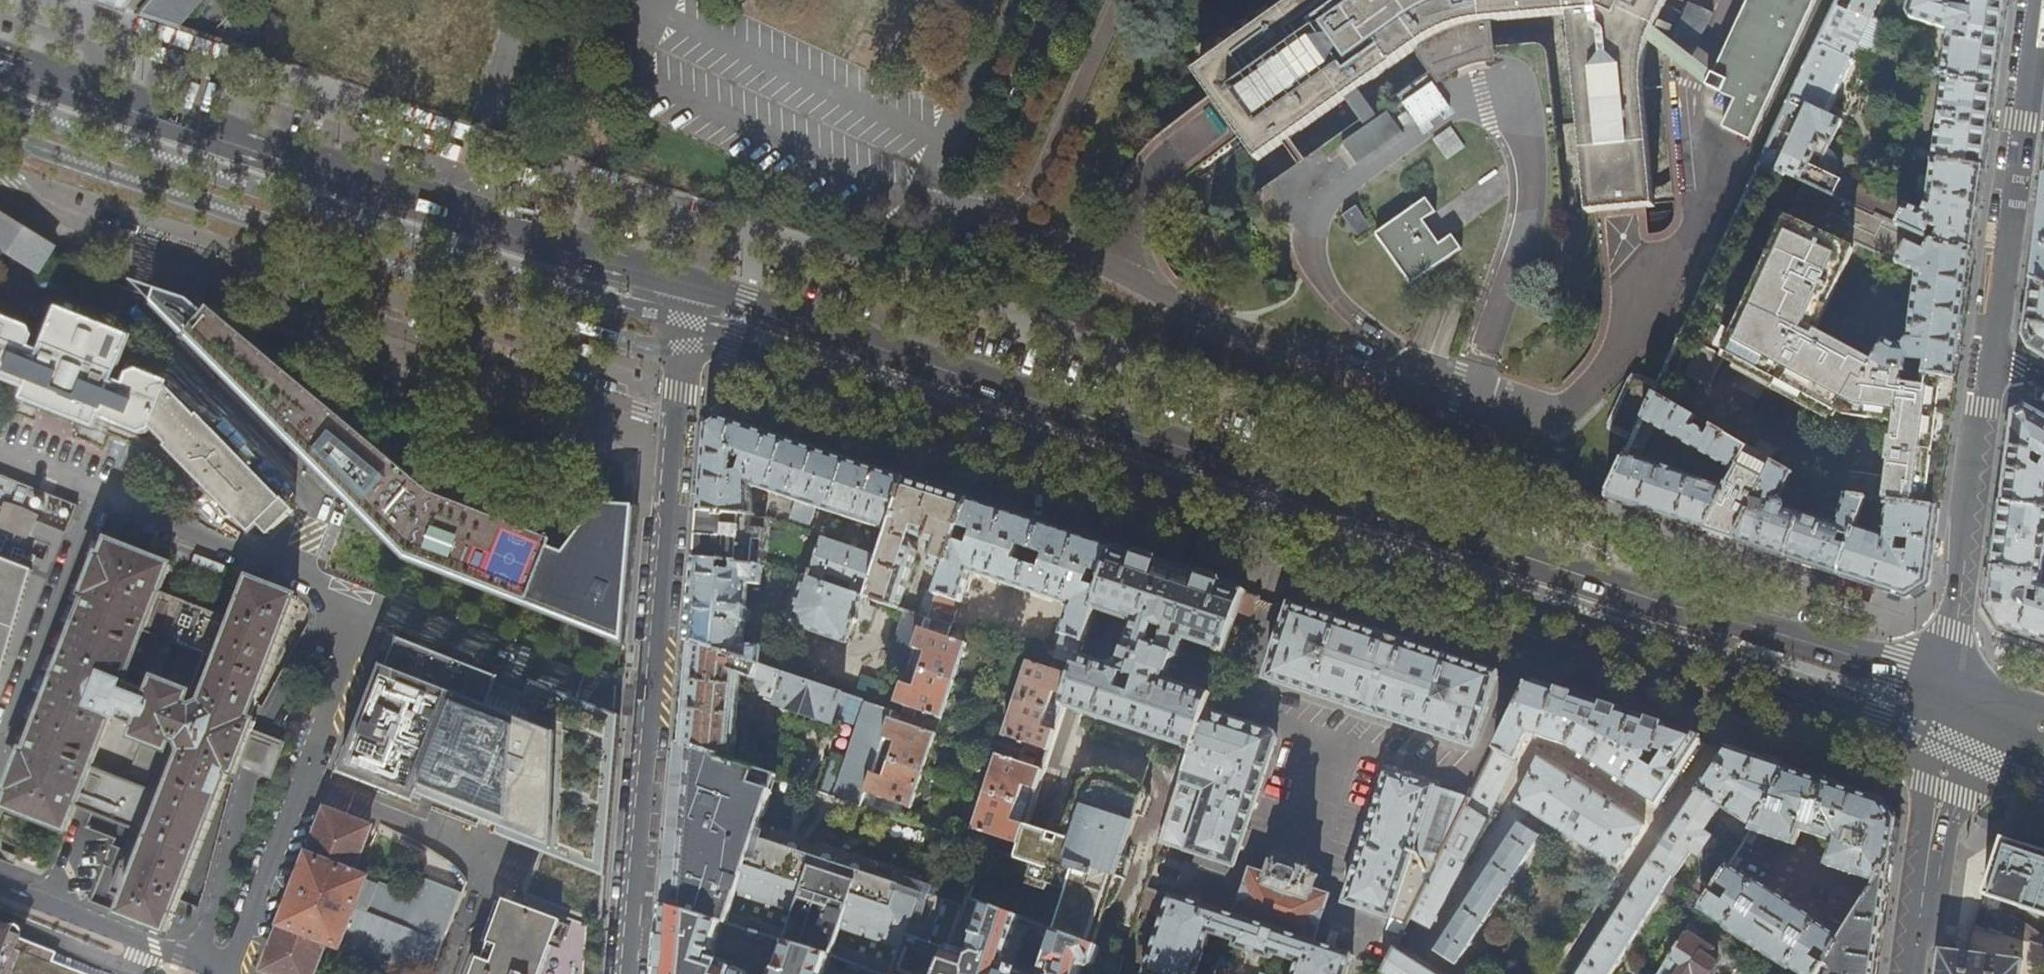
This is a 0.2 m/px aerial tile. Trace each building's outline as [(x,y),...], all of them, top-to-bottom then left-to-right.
[(144,0),(90,0),(98,3),(133,14),(144,0)] [(137,16),(158,22),(175,28),(199,0),(151,0),(137,16)] [(1207,76),(1268,160),(1353,99),(1370,121),(1376,129),(1355,145),(1359,150),(1372,167),(1414,135),(1402,118),(1398,112),(1390,119),(1383,110),(1367,89),(1427,46),(1430,51),(1425,56),(1437,72),(1447,85),(1448,87),(1458,81),(1468,75),(1482,70),(1495,65),(1506,62),(1505,59),(1504,45),(1502,27),(1495,27),(1493,20),(1577,12),(1596,197),(1597,207),(1605,207),(1662,201),(1650,91),(1650,84),(1650,76),(1652,65),(1656,44),(1680,51),(1678,56),(1704,63),(1724,17),(1699,6),(1695,15),(1672,5),(1674,0),(1314,0),(1207,76)] [(1707,82),(1731,96),(1718,125),(1747,141),(1812,0),(1743,0),(1707,82)] [(1818,44),(1852,60),(1858,63),(1860,57),(1862,54),(1869,58),(1871,57),(1873,57),(1889,23),(1878,18),(1886,0),(1838,0),(1851,6),(1846,17),(1833,11),(1818,44)] [(1988,0),(1971,0),(1970,11),(1952,8),(1953,0),(1911,0),(1907,12),(1910,19),(1949,32),(1945,68),(1925,65),(1923,78),(1944,81),(1995,88),(2000,47),(2005,6),(1988,0)] [(1852,60),(1818,44),(1792,100),(1826,116),(1852,60)] [(1995,88),(1944,81),(1933,157),(1912,154),(1911,155),(1923,161),(1932,163),(1984,169),(1989,131),(1995,88)] [(1826,116),(1792,100),(1760,168),(1783,177),(1785,175),(1804,183),(1836,198),(1838,192),(1840,189),(1843,182),(1819,171),(1841,123),(1826,116)] [(1435,139),(1447,160),(1467,149),(1454,128),(1435,139)] [(1984,169),(1932,163),(1930,179),(1922,177),(1919,179),(1917,188),(1920,191),(1929,192),(1928,202),(1922,212),(1909,206),(1908,207),(1849,183),(1841,201),(1913,232),(1916,234),(1934,242),(1943,246),(1973,251),(1978,209),(1981,193),(1984,169)] [(2043,287),(2043,175),(2037,226),(2030,279),(2043,287)] [(1826,493),(1847,496),(1865,499),(1889,502),(1938,509),(1946,454),(1952,406),(1956,380),(1924,375),(1907,373),(1888,370),(1872,361),(1812,328),(1855,247),(1897,265),(1913,232),(1841,201),(1836,198),(1804,183),(1788,219),(1763,269),(1747,305),(1724,359),(1834,418),(1837,412),(1843,415),(1895,422),(1892,439),(1890,439),(1887,462),(1889,462),(1887,476),(1838,469),(1825,491),(1826,493)] [(1436,212),(1427,200),(1377,235),(1412,284),(1462,249),(1453,236),(1440,245),(1423,221),(1436,212)] [(1362,208),(1347,217),(1358,235),(1373,226),(1362,208)] [(40,272),(53,251),(55,248),(15,222),(0,213),(0,247),(1,247),(20,258),(20,259),(40,272)] [(1885,339),(1872,361),(1888,370),(1907,373),(1908,362),(1922,363),(1924,367),(1924,375),(1956,380),(1965,309),(1973,251),(1943,246),(1934,242),(1929,253),(1911,244),(1916,234),(1913,232),(1897,265),(1910,271),(1915,269),(1914,270),(1914,272),(1915,274),(1916,275),(1906,342),(1903,344),(1903,347),(1895,345),(1885,339)] [(2030,279),(2026,308),(2025,320),(2022,336),(2029,349),(2043,358),(2043,287),(2030,279)] [(163,287),(155,304),(233,384),(329,479),(410,561),(624,644),(627,601),(633,529),(635,507),(608,504),(606,505),(573,544),(435,499),(201,302),(188,295),(163,287)] [(269,533),(294,509),(283,498),(282,499),(198,415),(195,417),(166,387),(167,383),(134,371),(126,374),(122,385),(111,380),(128,337),(108,328),(113,317),(81,305),(76,316),(57,308),(39,351),(28,347),(32,336),(28,327),(0,317),(0,379),(24,388),(19,399),(92,428),(97,417),(139,433),(147,430),(150,428),(167,445),(166,447),(250,530),(259,522),(269,533)] [(1709,388),(1724,359),(1700,344),(1685,375),(1709,388)] [(1704,433),(1695,428),(1691,431),(1688,430),(1694,419),(1654,395),(1635,438),(1606,499),(1660,516),(1706,532),(1728,489),(1750,450),(1713,429),(1706,440),(1703,438),(1704,433)] [(2026,405),(2012,411),(2006,457),(2002,485),(2000,504),(2043,508),(2043,415),(2026,405)] [(730,408),(720,418),(752,428),(755,416),(730,408)] [(769,493),(787,440),(758,430),(752,428),(720,418),(708,426),(704,469),(700,511),(702,511),(749,515),(751,487),(769,493)] [(816,449),(787,440),(769,493),(795,501),(790,518),(810,525),(815,508),(832,513),(849,460),(816,449)] [(1750,449),(1750,450),(1706,532),(1719,536),(1735,541),(1775,465),(1776,463),(1750,449)] [(886,472),(849,460),(832,513),(857,521),(856,525),(861,527),(862,523),(891,533),(909,479),(886,472)] [(1793,475),(1775,465),(1735,541),(1761,550),(1787,558),(1802,513),(1784,507),(1784,505),(1783,503),(1782,501),(1780,499),(1793,475)] [(1793,486),(1808,493),(1811,485),(1798,478),(1793,486)] [(944,491),(909,479),(891,533),(882,559),(869,599),(899,609),(917,552),(913,543),(916,536),(924,539),(922,546),(923,550),(934,554),(934,556),(934,557),(931,567),(946,572),(957,542),(961,528),(970,500),(944,491)] [(1837,524),(1802,513),(1787,558),(1814,567),(1839,575),(1856,526),(1865,499),(1847,496),(1837,524)] [(1050,526),(970,500),(961,528),(975,533),(971,546),(957,542),(946,572),(938,596),(931,620),(925,618),(896,703),(942,718),(967,645),(948,637),(960,601),(962,602),(971,573),(1071,606),(1062,635),(1063,636),(1056,659),(1077,665),(1080,655),(1095,609),(1102,590),(1089,585),(1093,571),(1106,575),(1115,548),(1050,526)] [(1884,535),(1856,526),(1839,575),(1840,576),(1875,587),(1907,598),(1928,584),(1930,574),(1934,545),(1938,509),(1889,502),(1884,535)] [(27,537),(38,516),(5,503),(0,522),(0,527),(27,537)] [(2000,504),(1995,536),(1991,568),(2043,575),(2043,568),(2043,545),(2040,545),(2041,538),(2043,538),(2043,508),(2000,504)] [(749,515),(702,511),(702,512),(700,532),(698,558),(697,559),(739,564),(739,565),(761,567),(761,560),(765,517),(749,515)] [(823,539),(811,576),(810,578),(824,583),(828,574),(854,583),(850,592),(862,596),(869,599),(882,559),(823,539)] [(243,747),(250,729),(253,722),(247,719),(295,597),(252,580),(236,621),(160,591),(170,566),(109,542),(103,558),(99,557),(85,593),(88,594),(28,752),(25,751),(18,769),(11,786),(11,787),(14,788),(8,805),(67,828),(77,804),(84,807),(92,809),(135,827),(127,849),(120,868),(110,891),(128,898),(122,913),(164,931),(228,770),(233,772),(236,765),(243,747)] [(1212,579),(1115,548),(1106,575),(1102,590),(1095,609),(1135,622),(1123,660),(1122,658),(1110,663),(1110,664),(1080,655),(1077,665),(1073,676),(1063,706),(1191,749),(1204,710),(1210,693),(1168,679),(1174,660),(1181,658),(1187,639),(1224,652),(1238,611),(1243,594),(1244,592),(1244,590),(1212,579)] [(31,570),(0,558),(0,678),(31,570)] [(763,567),(761,567),(739,565),(739,564),(697,559),(696,559),(694,581),(690,623),(689,641),(758,665),(762,666),(763,648),(762,647),(743,646),(745,625),(747,624),(750,624),(751,611),(748,610),(746,609),(748,584),(761,585),(763,567)] [(1991,568),(1988,593),(1986,606),(2000,628),(2022,635),(2043,643),(2043,585),(2042,584),(2043,575),(1991,568)] [(850,592),(824,583),(810,578),(811,576),(806,575),(792,613),(787,615),(785,620),(788,627),(795,629),(799,627),(847,643),(862,596),(850,592)] [(1875,587),(1840,576),(1835,591),(1870,602),(1875,587)] [(919,616),(925,618),(931,620),(938,596),(927,592),(919,616)] [(1252,597),(1243,594),(1238,611),(1252,616),(1256,604),(1253,602),(1254,601),(1252,597)] [(1273,679),(1357,707),(1357,708),(1385,717),(1385,716),(1470,744),(1476,741),(1483,718),(1485,718),(1489,702),(1497,676),(1498,673),(1399,641),(1290,605),(1290,607),(1282,634),(1281,634),(1276,649),(1277,650),(1269,673),(1273,679)] [(502,680),(401,638),(390,667),(386,666),(341,774),(418,806),(421,798),(542,844),(524,898),(602,925),(618,749),(521,713),(525,704),(497,693),(502,680)] [(683,701),(680,744),(733,762),(741,674),(753,678),(758,665),(689,641),(686,673),(684,698),(683,701)] [(1203,682),(1213,685),(1221,662),(1211,658),(1203,682)] [(1063,706),(1073,676),(1029,662),(1005,736),(1049,750),(1052,740),(1063,706)] [(762,666),(758,665),(753,678),(761,681),(760,685),(764,692),(767,693),(765,699),(776,703),(781,705),(780,707),(781,710),(788,713),(791,711),(792,709),(825,720),(833,723),(843,694),(762,666)] [(1527,683),(1469,798),(1409,917),(1430,927),(1445,899),(1530,732),(1567,746),(1658,805),(1701,740),(1655,724),(1577,699),(1527,683)] [(867,792),(891,718),(893,712),(867,702),(847,759),(834,754),(822,792),(862,805),(867,792)] [(1204,710),(1191,749),(1180,782),(1143,894),(1162,900),(1164,893),(1171,895),(1145,973),(1147,973),(1196,973),(1210,932),(1237,941),(1235,946),(1272,958),(1274,953),(1300,962),(1296,973),(1347,973),(1353,955),(1314,942),(1329,897),(1330,898),(1331,894),(1327,892),(1327,893),(1314,889),(1318,879),(1319,879),(1320,875),(1316,874),(1316,875),(1309,872),(1310,869),(1311,870),(1312,866),(1308,865),(1308,866),(1288,859),(1283,857),(1282,860),(1283,860),(1282,863),(1271,860),(1270,862),(1270,863),(1267,873),(1250,867),(1240,901),(1169,877),(1179,847),(1199,854),(1197,860),(1231,872),(1233,865),(1236,865),(1278,738),(1276,733),(1204,710)] [(937,733),(891,718),(867,792),(912,807),(937,733)] [(264,735),(250,729),(243,747),(236,765),(251,771),(263,775),(277,739),(264,735)] [(680,744),(678,764),(673,816),(670,855),(669,863),(665,905),(725,925),(785,944),(831,959),(877,973),(939,973),(949,948),(965,905),(755,838),(775,776),(733,762),(680,744)] [(1791,770),(1759,759),(1726,748),(1671,831),(1651,862),(1650,861),(1616,914),(1578,973),(1610,973),(1672,876),(1674,877),(1690,853),(1699,859),(1713,837),(1704,831),(1728,796),(1730,798),(1732,800),(1736,801),(1728,812),(1753,828),(1791,770)] [(1025,822),(1042,769),(998,755),(973,829),(1018,843),(1025,822)] [(1516,802),(1617,867),(1645,824),(1623,810),(1539,755),(1516,802)] [(1036,826),(1025,822),(1018,843),(1014,856),(1038,864),(1034,877),(1044,880),(1044,882),(1067,890),(1054,931),(1091,945),(1114,874),(1118,876),(1144,795),(1140,794),(1143,783),(1130,774),(1126,772),(1108,765),(1098,763),(1086,763),(1079,764),(1078,766),(1084,768),(1081,775),(1076,773),(1054,840),(1034,834),(1036,826)] [(1791,770),(1753,828),(1700,910),(1725,927),(1725,928),(1787,969),(1788,968),(1798,973),(1818,973),(1824,966),(1841,938),(1818,923),(1819,921),(1756,880),(1754,881),(1736,870),(1743,859),(1763,865),(1769,850),(1753,844),(1760,833),(1796,845),(1801,831),(1833,841),(1825,865),(1876,882),(1892,856),(1895,838),(1897,821),(1884,800),(1852,790),(1791,770)] [(1409,917),(1469,798),(1392,772),(1387,774),(1345,902),(1406,922),(1409,917)] [(271,973),(311,973),(323,943),(339,949),(341,944),(342,945),(343,943),(352,947),(350,953),(389,968),(412,973),(429,973),(460,895),(423,880),(416,899),(377,883),(376,885),(366,881),(367,879),(352,873),(353,871),(351,870),(368,828),(326,811),(308,856),(307,855),(279,926),(280,926),(263,971),(271,973)] [(1437,951),(1458,964),(1540,836),(1520,822),(1437,951)] [(2003,839),(1985,894),(2043,914),(2043,853),(2003,839)] [(1892,856),(1876,882),(1867,897),(1850,924),(1841,938),(1824,966),(1827,968),(1828,972),(1827,973),(1826,973),(1876,973),(1883,926),(1888,888),(1892,856)] [(1850,924),(1867,897),(1842,885),(1832,900),(1828,913),(1850,924)] [(588,925),(563,916),(560,925),(495,901),(480,944),(494,949),(487,967),(472,961),(468,973),(584,973),(588,925)] [(1018,917),(984,904),(974,934),(981,937),(976,952),(970,955),(949,948),(939,973),(1015,973),(1001,969),(1018,917)] [(750,971),(721,962),(719,967),(712,965),(725,925),(665,905),(660,960),(659,973),(749,973),(750,971)] [(1082,966),(1086,968),(1093,963),(1098,948),(1091,945),(1054,931),(1053,930),(1042,963),(1055,968),(1053,973),(1079,973),(1082,966)] [(8,934),(0,931),(0,973),(108,973),(8,934)] [(1717,965),(1707,959),(1713,951),(1686,932),(1664,966),(1677,973),(1711,973),(1717,965)] [(831,959),(785,944),(776,973),(826,973),(831,959)] [(1388,973),(1437,973),(1394,947),(1382,970),(1388,973)] [(2021,961),(1961,953),(1940,950),(1939,954),(1936,973),(2020,973),(2021,961)]
